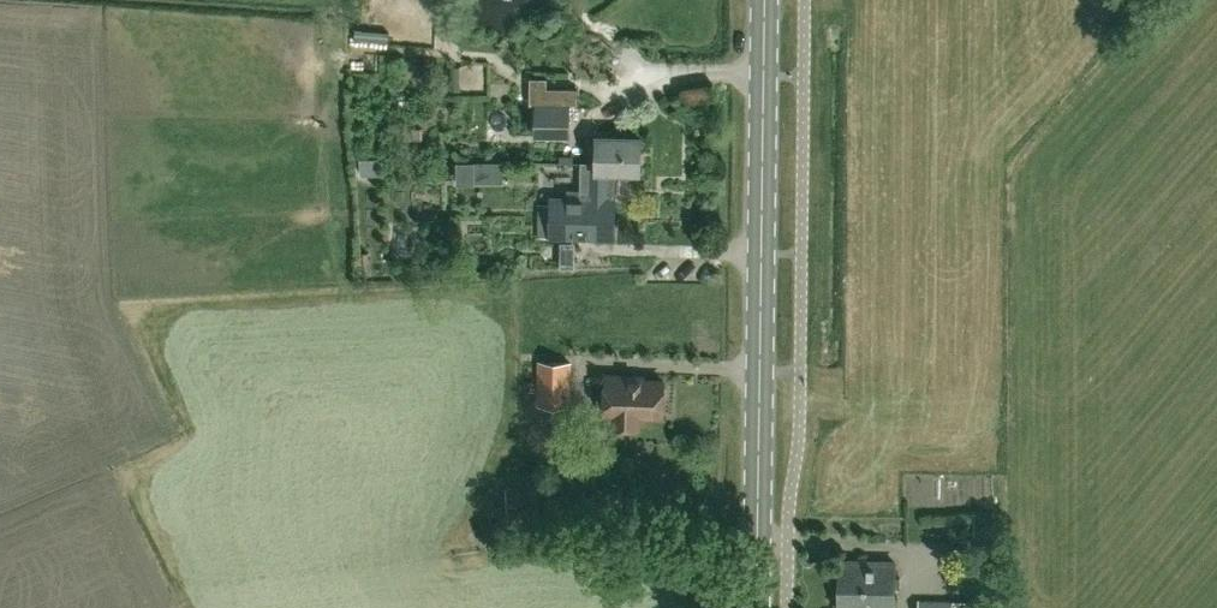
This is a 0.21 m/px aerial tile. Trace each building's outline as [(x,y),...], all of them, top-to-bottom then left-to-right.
[(537,77),(536,135),(569,136),(570,78),(537,77)] [(597,136),(597,162),(582,161),(582,180),(608,180),(609,169),(640,170),(641,137),(597,136)] [(458,180),(473,180),(473,161),(458,161),(458,180)] [(608,198),(608,180),(582,180),(581,192),(568,192),(568,197),(551,197),(551,203),(538,203),(538,236),(615,237),(616,198),(608,198)] [(522,404),(534,404),(571,407),(574,361),(537,359),(536,381),(524,380),(522,404)] [(629,377),(628,376),(606,376),(605,414),(614,415),(614,427),(638,428),(638,416),(662,416),(663,402),(667,398),(667,389),(664,385),(664,381),(631,380),(631,379),(630,378),(629,377)] [(840,585),(840,607),(896,607),(896,562),(841,562),(840,585)] [(982,601),(954,601),(920,599),(920,607),(993,607),(993,602),(982,601)]
